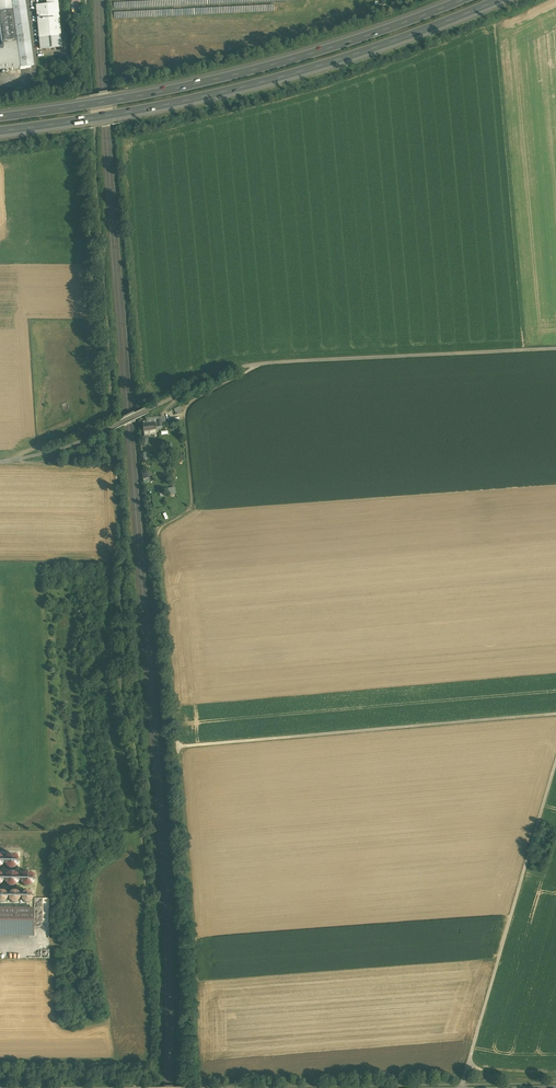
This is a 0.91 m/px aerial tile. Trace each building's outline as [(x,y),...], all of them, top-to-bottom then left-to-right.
[(12,8),(11,1),(11,0),(0,0),(0,10),(12,8)] [(11,1),(12,8),(17,39),(18,50),(20,67),(34,65),(25,0),(23,0),(11,1)] [(36,5),(39,38),(61,36),(58,0),(50,0),(50,4),(47,4),(36,5)] [(0,10),(0,21),(3,41),(17,39),(12,8),(0,10)] [(61,36),(39,38),(40,49),(62,47),(61,36)] [(3,41),(4,49),(0,49),(0,70),(20,67),(18,50),(17,39),(3,41)] [(142,422),(143,431),(162,429),(161,419),(159,417),(152,418),(152,417),(147,418),(147,421),(142,422)] [(19,899),(20,896),(19,894),(18,892),(16,891),(14,891),(11,891),(9,892),(8,894),(8,897),(8,899),(10,901),(11,902),(14,902),(16,902),(18,901),(19,899)] [(32,899),(32,897),(32,894),(31,892),(29,891),(26,891),(24,891),(22,892),(21,894),(20,897),(21,899),(22,901),(24,902),(27,903),(29,902),(31,901),(32,899)] [(0,908),(0,930),(33,931),(33,908),(0,908)]
